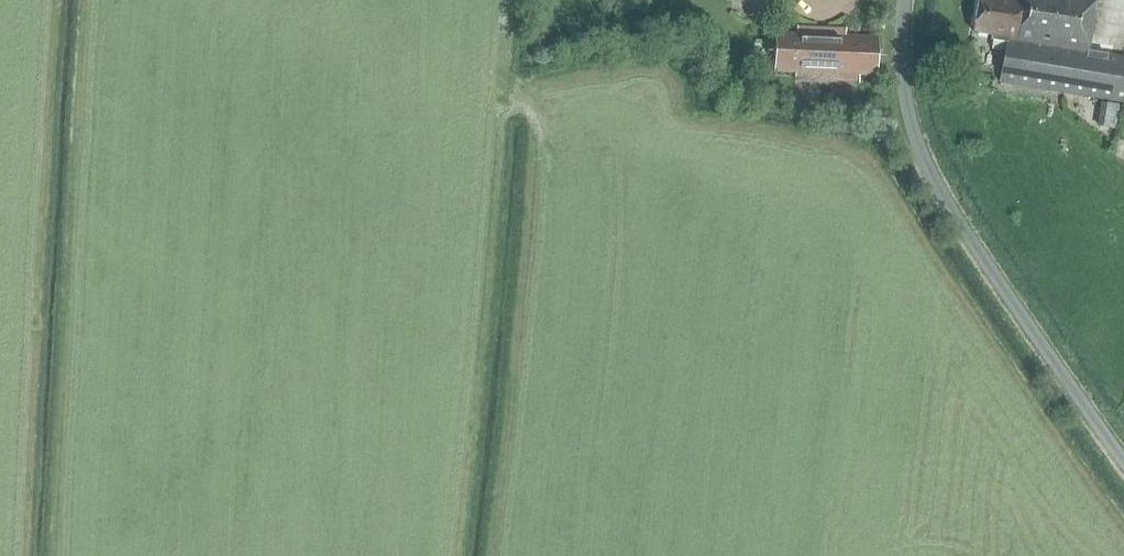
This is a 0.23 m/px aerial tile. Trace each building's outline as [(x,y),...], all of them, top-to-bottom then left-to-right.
[(1122,103),(1123,103),(1123,58),(1088,52),(1096,0),(978,0),(973,34),(991,37),(990,40),(1006,43),(999,83),(1122,103)] [(879,39),(845,37),(846,28),(797,25),(796,35),(776,34),(775,72),(795,72),(794,81),(859,84),(860,76),(877,77),(879,39)]
